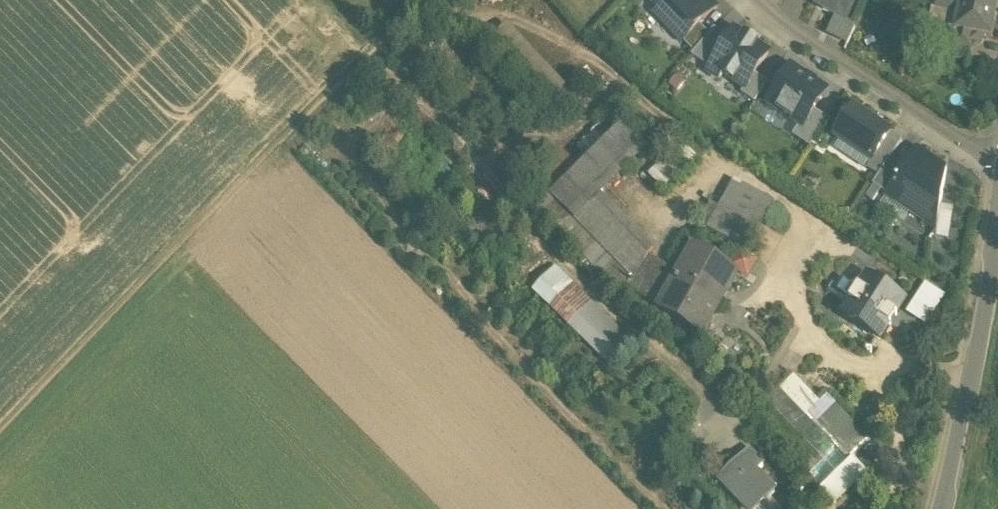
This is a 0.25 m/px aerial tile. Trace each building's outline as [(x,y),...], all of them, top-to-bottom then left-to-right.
[(667,1),(655,12),(683,40),(699,24),(717,6),(711,0),(666,0),(667,1)] [(827,1),(823,10),(845,21),(855,0),(825,0),(827,1)] [(958,0),(939,0),(938,6),(961,10),(963,1),(958,0)] [(963,1),(961,10),(995,17),(997,2),(997,0),(963,0),(963,1)] [(938,7),(927,5),(926,14),(936,16),(938,7)] [(961,10),(938,6),(938,7),(936,16),(959,20),(961,10)] [(995,17),(961,10),(959,20),(957,33),(974,36),(991,40),(995,17)] [(709,34),(699,24),(683,40),(694,53),(709,34)] [(729,39),(715,29),(709,34),(694,53),(692,57),(711,68),(729,39)] [(768,54),(734,31),(729,39),(711,68),(708,71),(720,79),(723,73),(746,88),(755,74),(768,54)] [(974,36),(957,33),(954,46),(971,49),(974,36)] [(800,125),(804,127),(813,113),(828,91),(792,68),(769,104),(800,125)] [(768,83),(755,74),(746,88),(742,94),(756,102),(768,83)] [(891,134),(852,108),(834,135),(874,161),(891,134)] [(809,149),(827,122),(813,113),(804,127),(800,125),(791,138),(809,149)] [(655,252),(602,198),(630,171),(605,144),(550,198),(633,283),(644,266),(655,252)] [(946,170),(916,150),(903,170),(887,196),(885,200),(937,233),(946,170)] [(903,170),(891,162),(879,181),(874,188),(887,196),(903,170)] [(735,183),(708,231),(748,254),(775,206),(735,183)] [(748,254),(708,231),(695,252),(735,275),(748,254)] [(735,275),(695,252),(677,285),(662,310),(661,311),(701,335),(735,275)] [(608,364),(633,340),(559,265),(535,289),(608,364)] [(677,285),(644,266),(633,283),(629,290),(662,310),(677,285)] [(881,340),(905,303),(867,278),(844,316),(881,340)] [(850,462),(780,390),(751,418),(820,488),(850,462)] [(745,461),(722,483),(747,508),(755,508),(774,491),(745,461)]
